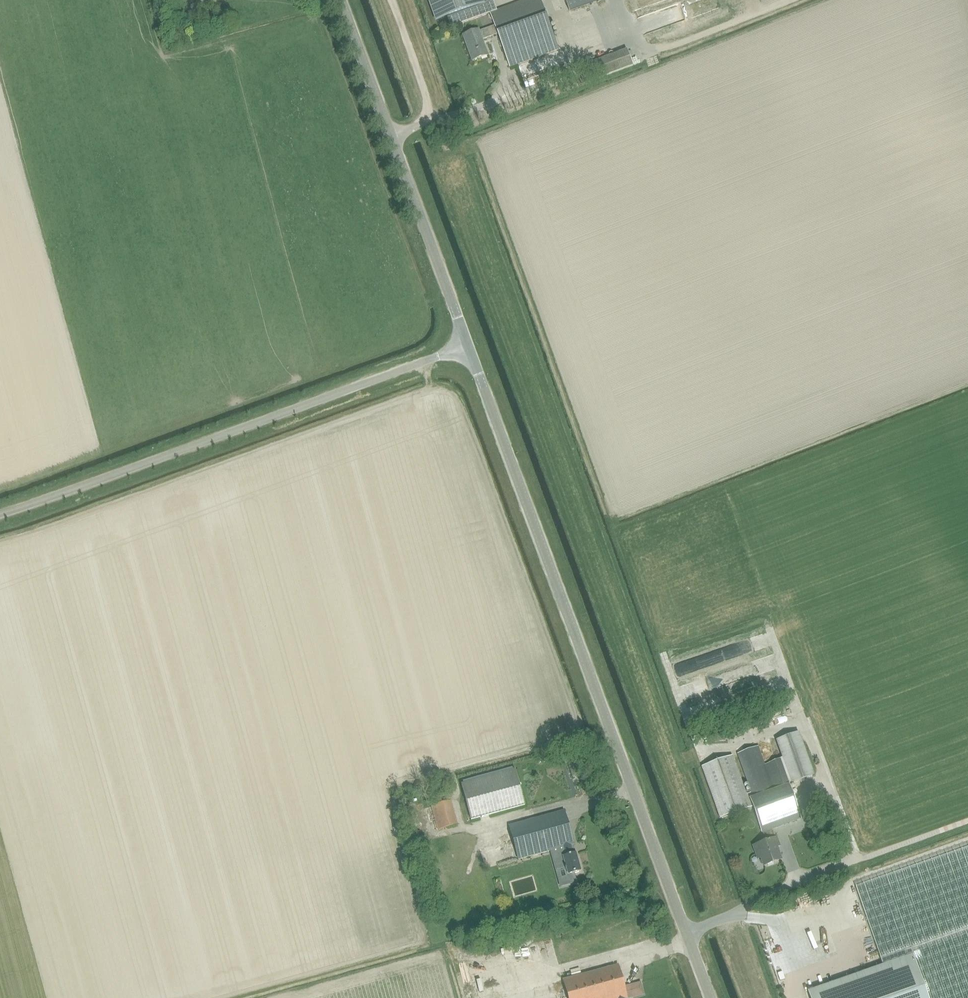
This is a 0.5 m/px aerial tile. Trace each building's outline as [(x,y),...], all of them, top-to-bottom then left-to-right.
[(438,21),(448,18),(451,28),(489,14),(494,26),(479,31),(478,29),(462,35),(472,61),(488,56),(482,40),(497,35),(509,67),(558,50),(540,0),(525,0),(496,10),(493,1),(496,0),(430,0),(438,21)] [(568,11),(599,0),(564,0),(568,11)] [(649,11),(652,24),(705,10),(702,0),(689,0),(649,11)] [(626,49),(588,64),(595,80),(633,66),(626,49)] [(703,654),(705,664),(758,651),(755,641),(703,654)] [(677,673),(697,673),(697,662),(677,662),(677,673)] [(761,723),(763,732),(776,728),(773,719),(761,723)] [(719,819),(752,806),(765,841),(753,845),(756,854),(759,853),(764,866),(781,859),(777,847),(779,846),(776,837),(775,837),(772,829),(801,818),(788,785),(814,776),(798,733),(776,741),(782,758),(781,759),(763,765),(756,747),(736,754),(752,797),(747,799),(731,756),(700,767),(719,819)] [(461,785),(471,820),(525,805),(515,770),(461,785)] [(438,830),(458,824),(451,801),(431,807),(438,830)] [(564,811),(509,826),(518,859),(562,847),(565,857),(563,857),(568,875),(580,872),(576,854),(573,855),(571,845),(573,844),(564,811)] [(869,842),(872,850),(890,845),(887,836),(869,842)] [(855,887),(883,965),(808,991),(810,997),(967,997),(967,847),(855,887)] [(489,865),(495,863),(492,853),(486,855),(489,865)] [(789,888),(799,886),(796,874),(786,876),(789,888)] [(614,926),(614,932),(621,932),(621,935),(626,935),(626,925),(614,926)] [(537,950),(539,961),(547,960),(545,948),(537,950)] [(618,965),(563,981),(568,997),(627,997),(618,965)] [(478,997),(474,988),(460,993),(462,997),(476,997),(478,997)]
